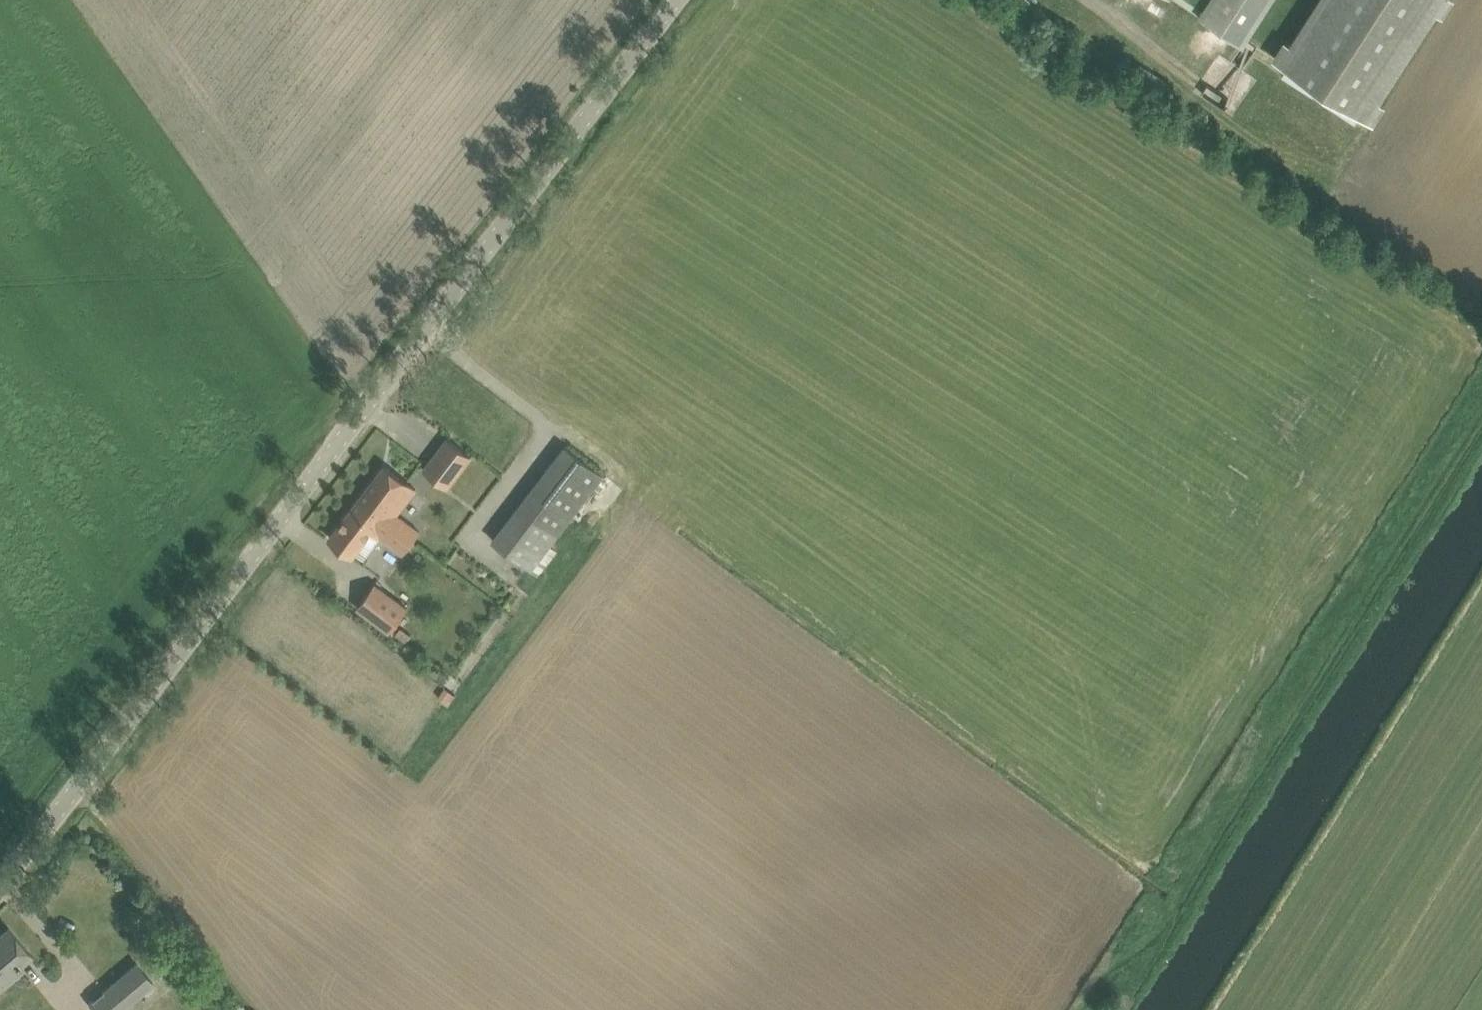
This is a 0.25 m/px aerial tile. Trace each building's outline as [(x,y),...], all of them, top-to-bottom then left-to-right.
[(1197,16),(1243,46),(1273,0),(1207,0),(1197,16)] [(1277,61),(1286,67),(1282,73),(1313,94),(1318,87),(1326,93),(1322,99),(1353,120),(1358,113),(1367,118),(1437,10),(1443,0),(1317,0),(1277,61)] [(471,455),(447,437),(423,469),(447,487),(471,455)] [(564,443),(492,538),(538,574),(558,549),(551,544),(605,474),(564,443)] [(416,488),(385,465),(360,497),(414,538),(420,530),(398,513),(416,488)] [(360,497),(330,537),(353,554),(372,529),(402,552),(414,538),(360,497)] [(407,607),(375,582),(357,606),(390,631),(407,607)] [(22,942),(9,927),(0,935),(0,979),(31,953),(22,942)] [(140,990),(152,980),(136,961),(125,971),(89,1000),(97,1009),(116,1009),(140,990)]
